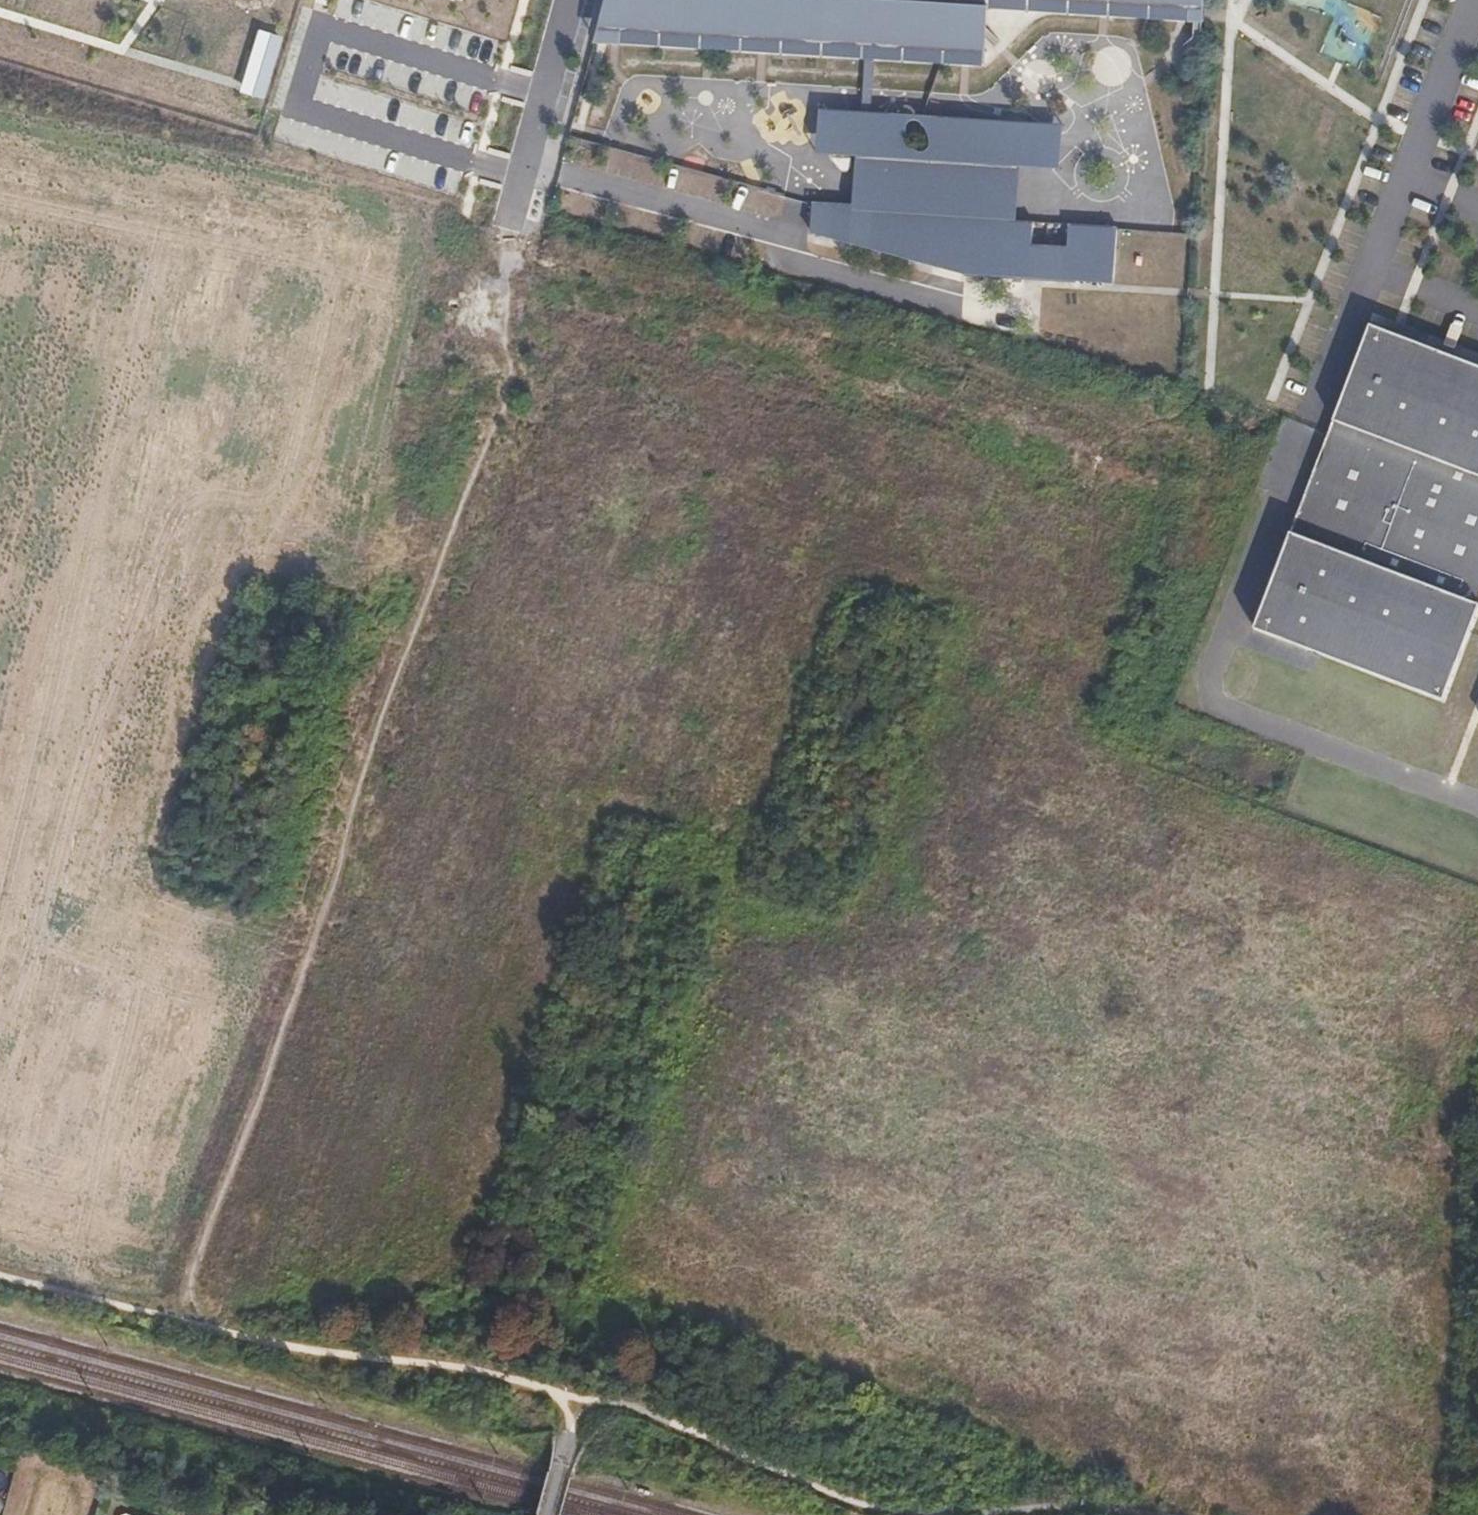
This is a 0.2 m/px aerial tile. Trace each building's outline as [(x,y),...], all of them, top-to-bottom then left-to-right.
[(594,43),(865,60),(862,115),(819,112),(816,156),(876,158),(1014,167),(1010,223),(1016,223),(1020,170),(1059,172),(1063,127),(871,116),(874,61),(985,68),(989,10),(1204,25),(1206,0),(1193,0),(1192,10),(1044,0),(961,0),(960,8),(946,52),(861,46),(860,58),(772,53),(773,40),(704,36),(703,48),(664,46),(665,33),(621,30),(623,0),(606,0),(594,43)] [(621,30),(665,33),(664,46),(703,48),(704,36),(773,40),(772,53),(860,58),(861,46),(946,52),(960,8),(961,0),(623,0),(621,30)] [(1192,10),(1193,0),(1044,0),(1192,10)] [(1014,167),(876,158),(873,208),(871,238),(966,244),(964,277),(1079,285),(1080,274),(1114,277),(1117,230),(1068,224),(1066,248),(1032,246),(1032,224),(1016,223),(1010,223),(1014,167)] [(860,207),(812,204),(810,234),(858,237),(860,207)] [(858,237),(810,234),(810,235),(964,277),(966,244),(871,238),(873,208),(860,207),(858,237)] [(1370,329),(1298,520),(1255,632),(1444,704),(1477,615),(1477,370),(1370,329)]
